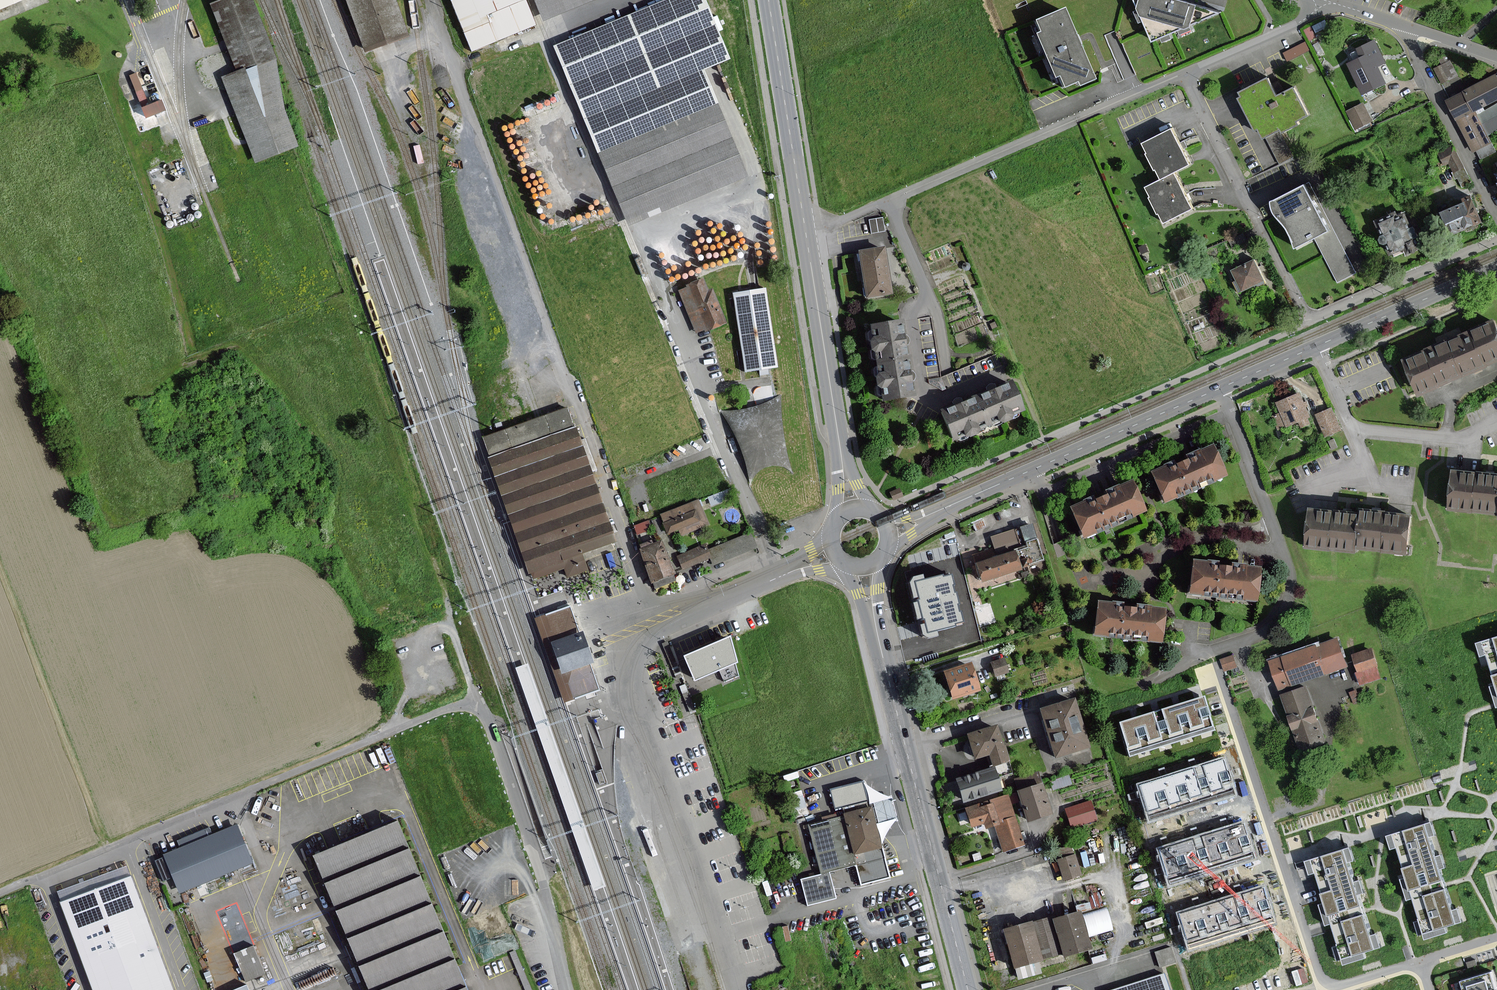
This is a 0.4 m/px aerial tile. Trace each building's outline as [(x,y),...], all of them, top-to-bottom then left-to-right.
[(272,57),(251,0),(214,0),(208,2),(233,71),(221,76),(252,159),(294,143),(278,99),(272,57)] [(366,51),(409,36),(397,0),(348,0),(366,51)] [(451,2),(472,53),(535,25),(524,0),(455,0),(451,2)] [(593,0),(533,0),(542,21),(593,0)] [(554,46),(628,222),(745,173),(703,74),(712,71),(730,63),(703,0),(663,0),(554,46)] [(1151,42),(1222,12),(1178,0),(1134,0),(1151,42)] [(1073,88),(1088,81),(1070,38),(1060,12),(1031,24),(1035,35),(1031,37),(1049,80),(1054,78),(1059,89),(1071,84),(1073,88)] [(1373,42),(1357,49),(1361,57),(1347,64),(1362,94),(1384,83),(1376,66),(1383,62),(1373,42)] [(1308,50),(1305,43),(1284,53),(1288,61),(1308,50)] [(1447,77),(1441,64),(1434,67),(1440,80),(1447,77)] [(137,70),(129,72),(138,100),(145,98),(137,70)] [(1444,101),(1471,153),(1490,143),(1486,136),(1496,131),(1496,73),(1444,101)] [(1239,97),(1236,98),(1247,121),(1251,131),(1256,129),(1261,137),(1278,129),(1280,134),(1294,128),(1291,121),(1306,114),(1293,87),(1275,96),(1267,78),(1237,92),(1239,97)] [(144,117),(165,107),(160,97),(139,106),(144,117)] [(1360,104),(1344,111),(1353,131),(1369,123),(1360,104)] [(1151,171),(1154,170),(1158,179),(1172,173),(1188,165),(1170,129),(1140,143),(1145,153),(1143,154),(1151,171)] [(1279,161),(1292,156),(1283,136),(1270,141),(1279,161)] [(1451,147),(1435,154),(1440,167),(1447,164),(1456,184),(1466,180),(1451,147)] [(1190,210),(1172,173),(1158,179),(1142,187),(1147,197),(1146,198),(1154,215),(1156,214),(1161,224),(1190,210)] [(1331,231),(1308,185),(1268,202),(1272,215),(1278,221),(1285,229),(1293,248),(1331,231)] [(1460,200),(1462,204),(1439,214),(1448,236),(1479,222),(1468,196),(1460,200)] [(1406,211),(1376,222),(1389,258),(1419,247),(1406,211)] [(884,248),(861,251),(867,290),(867,296),(891,293),(884,248)] [(1254,260),(1231,270),(1241,291),(1264,281),(1254,260)] [(969,267),(968,264),(965,263),(962,264),(961,267),(962,270),(965,271),(967,270),(969,267)] [(706,294),(700,280),(687,286),(688,289),(680,293),(698,335),(724,324),(711,293),(706,294)] [(763,289),(734,294),(747,371),(775,366),(763,289)] [(869,326),(881,398),(914,392),(911,375),(905,340),(901,320),(869,326)] [(1472,330),(1445,342),(1427,350),(1401,361),(1410,381),(1417,396),(1422,394),(1460,377),(1496,361),(1496,339),(1490,322),(1472,330)] [(956,404),(943,410),(955,438),(1023,409),(1011,382),(992,390),(956,404)] [(1272,417),(1278,429),(1285,426),(1286,427),(1298,422),(1301,428),(1310,424),(1307,418),(1309,417),(1298,394),(1276,404),(1280,413),(1272,417)] [(739,411),(721,412),(737,438),(744,458),(749,486),(754,477),(763,469),(776,465),(785,468),(791,470),(786,450),(781,424),(779,404),(779,395),(771,400),(751,408),(739,411)] [(617,544),(570,407),(485,436),(513,517),(534,578),(564,567),(567,578),(589,570),(584,555),(617,544)] [(1330,409),(1316,415),(1326,437),(1340,431),(1330,409)] [(1154,472),(1166,500),(1225,475),(1213,446),(1154,472)] [(1452,470),(1448,510),(1496,515),(1496,475),(1452,470)] [(1074,507),(1086,534),(1143,509),(1131,482),(1074,507)] [(902,496),(899,489),(891,493),(894,499),(902,496)] [(708,524),(699,501),(663,515),(666,525),(665,525),(668,533),(680,529),(682,534),(708,524)] [(1355,548),(1359,517),(1307,510),(1303,547),(1354,554),(1355,548)] [(1409,518),(1360,511),(1359,517),(1355,548),(1405,554),(1409,518)] [(972,555),(980,582),(1019,570),(1014,552),(1026,548),(1024,541),(1036,538),(1031,524),(990,537),(994,548),(972,555)] [(758,547),(752,533),(709,551),(714,565),(758,547)] [(642,549),(640,549),(653,582),(675,574),(662,541),(653,544),(652,541),(641,545),(642,549)] [(708,558),(703,546),(676,557),(682,570),(708,558)] [(1196,561),(1193,591),(1256,597),(1259,568),(1196,561)] [(906,580),(907,584),(911,600),(915,598),(916,603),(912,604),(916,621),(920,619),(922,625),(919,626),(922,640),(936,636),(935,631),(961,624),(949,574),(923,581),(921,576),(906,580)] [(1099,602),(1096,633),(1163,639),(1166,609),(1099,602)] [(593,662),(583,632),(578,633),(569,607),(547,615),(542,617),(536,619),(564,701),(570,699),(597,690),(588,663),(593,662)] [(730,637),(685,656),(695,680),(719,670),(724,681),(738,675),(734,664),(738,663),(730,637)] [(1475,644),(1479,656),(1487,654),(1496,685),(1492,687),(1496,703),(1496,637),(1475,644)] [(1338,640),(1269,662),(1278,688),(1346,667),(1338,640)] [(1360,684),(1379,677),(1375,666),(1377,666),(1371,649),(1353,655),(1358,672),(1356,673),(1360,684)] [(1236,666),(1233,657),(1221,661),(1224,670),(1236,666)] [(992,662),(996,675),(1008,671),(1004,658),(992,662)] [(560,795),(592,888),(604,884),(529,663),(516,667),(560,795)] [(946,672),(954,698),(980,690),(971,664),(946,672)] [(1306,688),(1282,696),(1301,749),(1324,741),(1306,688)] [(1135,719),(1118,725),(1128,756),(1211,730),(1201,698),(1198,699),(1178,705),(1157,712),(1135,719)] [(1075,699),(1042,709),(1056,756),(1089,746),(1075,699)] [(997,726),(969,735),(976,758),(990,754),(995,768),(997,777),(1012,772),(997,726)] [(1236,795),(1225,757),(1137,784),(1149,822),(1236,795)] [(965,802),(1002,790),(997,777),(995,768),(958,780),(965,802)] [(869,802),(864,780),(826,789),(832,811),(841,809),(842,815),(839,816),(839,817),(806,825),(818,876),(798,881),(804,907),(833,900),(827,874),(853,868),(858,887),(888,880),(875,828),(869,802)] [(1041,784),(1019,791),(1029,820),(1050,813),(1041,784)] [(1009,796),(967,808),(973,826),(985,822),(987,828),(996,825),(1004,850),(1023,844),(1009,796)] [(889,797),(869,802),(875,828),(896,822),(889,797)] [(1090,802),(1067,810),(1072,827),(1096,819),(1090,802)] [(1257,859),(1245,821),(1158,848),(1169,886),(1257,859)] [(1435,834),(1432,822),(1388,835),(1392,849),(1398,847),(1407,877),(1402,879),(1408,897),(1409,899),(1413,898),(1420,921),(1416,922),(1419,935),(1423,934),(1424,938),(1447,932),(1446,927),(1462,922),(1458,908),(1453,910),(1445,887),(1445,885),(1445,884),(1440,869),(1445,867),(1442,855),(1436,857),(1429,836),(1435,834)] [(400,823),(315,857),(370,989),(469,989),(400,823)] [(166,855),(180,891),(249,864),(235,828),(166,855)] [(1070,843),(1057,848),(1059,855),(1072,850),(1070,843)] [(1355,860),(1351,847),(1307,861),(1311,874),(1316,872),(1325,902),(1321,903),(1327,922),(1327,923),(1327,924),(1332,923),(1339,946),(1334,947),(1338,959),(1343,958),(1344,964),(1367,957),(1365,952),(1381,947),(1377,934),(1372,935),(1365,911),(1359,894),(1365,892),(1364,888),(1363,886),(1361,879),(1355,881),(1349,862),(1355,860)] [(1074,855),(1058,860),(1064,880),(1080,875),(1074,855)] [(60,894),(96,989),(173,989),(128,869),(60,894)] [(1276,922),(1264,885),(1176,912),(1188,949),(1276,922)] [(1088,935),(1113,927),(1106,905),(1081,913),(1088,935)] [(1091,948),(1080,912),(1054,919),(1065,955),(1091,948)] [(1046,918),(1031,923),(1042,959),(1057,955),(1046,918)] [(1005,930),(1015,967),(1042,959),(1031,923),(1005,930)] [(244,979),(264,972),(254,942),(233,949),(244,979)] [(1158,965),(1175,960),(1171,944),(1154,949),(1158,965)] [(1466,989),(1496,989),(1491,972),(1463,980),(1466,989)] [(1161,977),(1119,989),(1165,989),(1161,977)]
